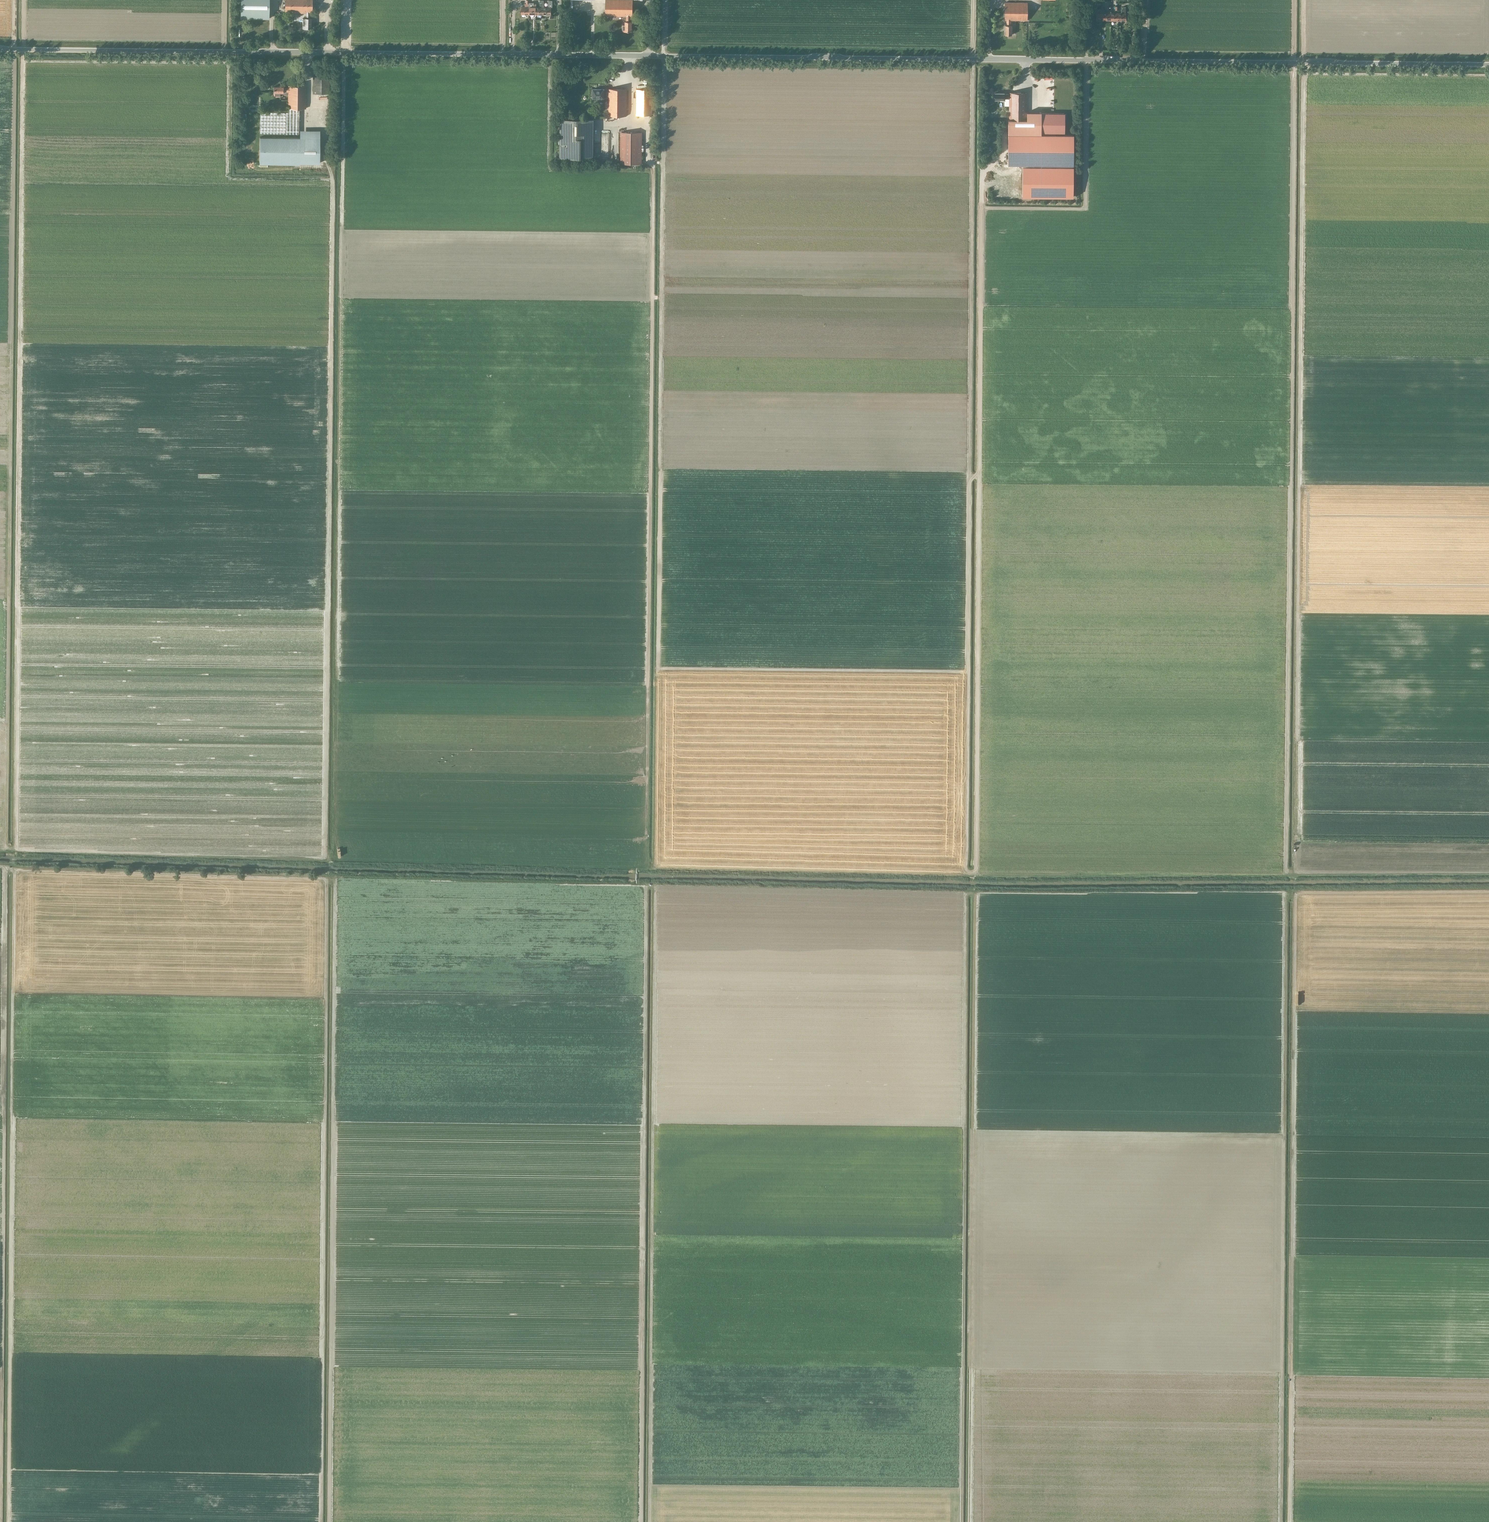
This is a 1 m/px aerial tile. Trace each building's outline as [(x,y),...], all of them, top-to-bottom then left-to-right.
[(241,18),(269,18),(269,0),(241,0),(241,18)] [(285,13),(306,13),(306,18),(303,18),(303,30),(308,30),(308,28),(311,28),(311,18),(311,13),(312,13),(312,0),(285,0),(285,13)] [(605,16),(626,16),(626,21),(625,21),(625,25),(622,25),(622,31),(631,31),(632,20),(633,20),(633,17),(632,16),(632,0),(606,0),(605,16)] [(543,15),(550,15),(551,15),(551,7),(552,8),(552,1),(548,1),(548,7),(543,7),(543,15)] [(1027,20),(1027,2),(1005,2),(1005,20),(1006,20),(1006,25),(1005,25),(1005,35),(1012,35),(1012,25),(1011,25),(1011,20),(1027,20)] [(1104,20),(1104,13),(1104,6),(1101,6),(1101,9),(1095,9),(1095,14),(1096,14),(1096,20),(1104,20)] [(330,73),(313,73),(313,93),(329,93),(330,73)] [(306,108),(306,86),(288,86),(288,87),(283,87),(283,86),(274,86),(273,96),(280,96),(280,94),(288,94),(288,112),(260,112),(260,133),(298,133),(299,108),(306,108)] [(609,97),(609,96),(609,90),(604,90),(604,89),(593,89),(593,90),(592,90),(592,93),(593,93),(593,98),(604,98),(604,97),(609,97)] [(626,115),(627,89),(609,89),(609,90),(609,96),(609,97),(609,115),(626,115)] [(637,89),(636,115),(652,115),(652,89),(637,89)] [(1004,93),(994,93),(994,99),(1000,99),(1000,101),(1004,101),(1004,99),(1009,99),(1009,119),(1027,119),(1027,93),(1009,92),(1009,94),(1004,94),(1004,93)] [(1049,132),(1064,132),(1064,113),(1041,113),(1041,132),(1042,132),(1042,134),(1029,134),(1029,164),(1042,164),(1056,164),(1074,164),(1074,134),(1049,134),(1049,132)] [(561,118),(560,157),(592,158),(592,119),(561,118)] [(300,137),(260,137),(259,162),(319,163),(320,130),(300,130),(300,137)] [(621,132),(620,163),(642,163),(642,132),(621,132)] [(1029,164),(1029,134),(1008,134),(1009,164),(1029,164)] [(1042,166),(1024,166),(1024,196),(1074,196),(1074,166),(1056,166),(1056,164),(1042,164),(1042,166)]
